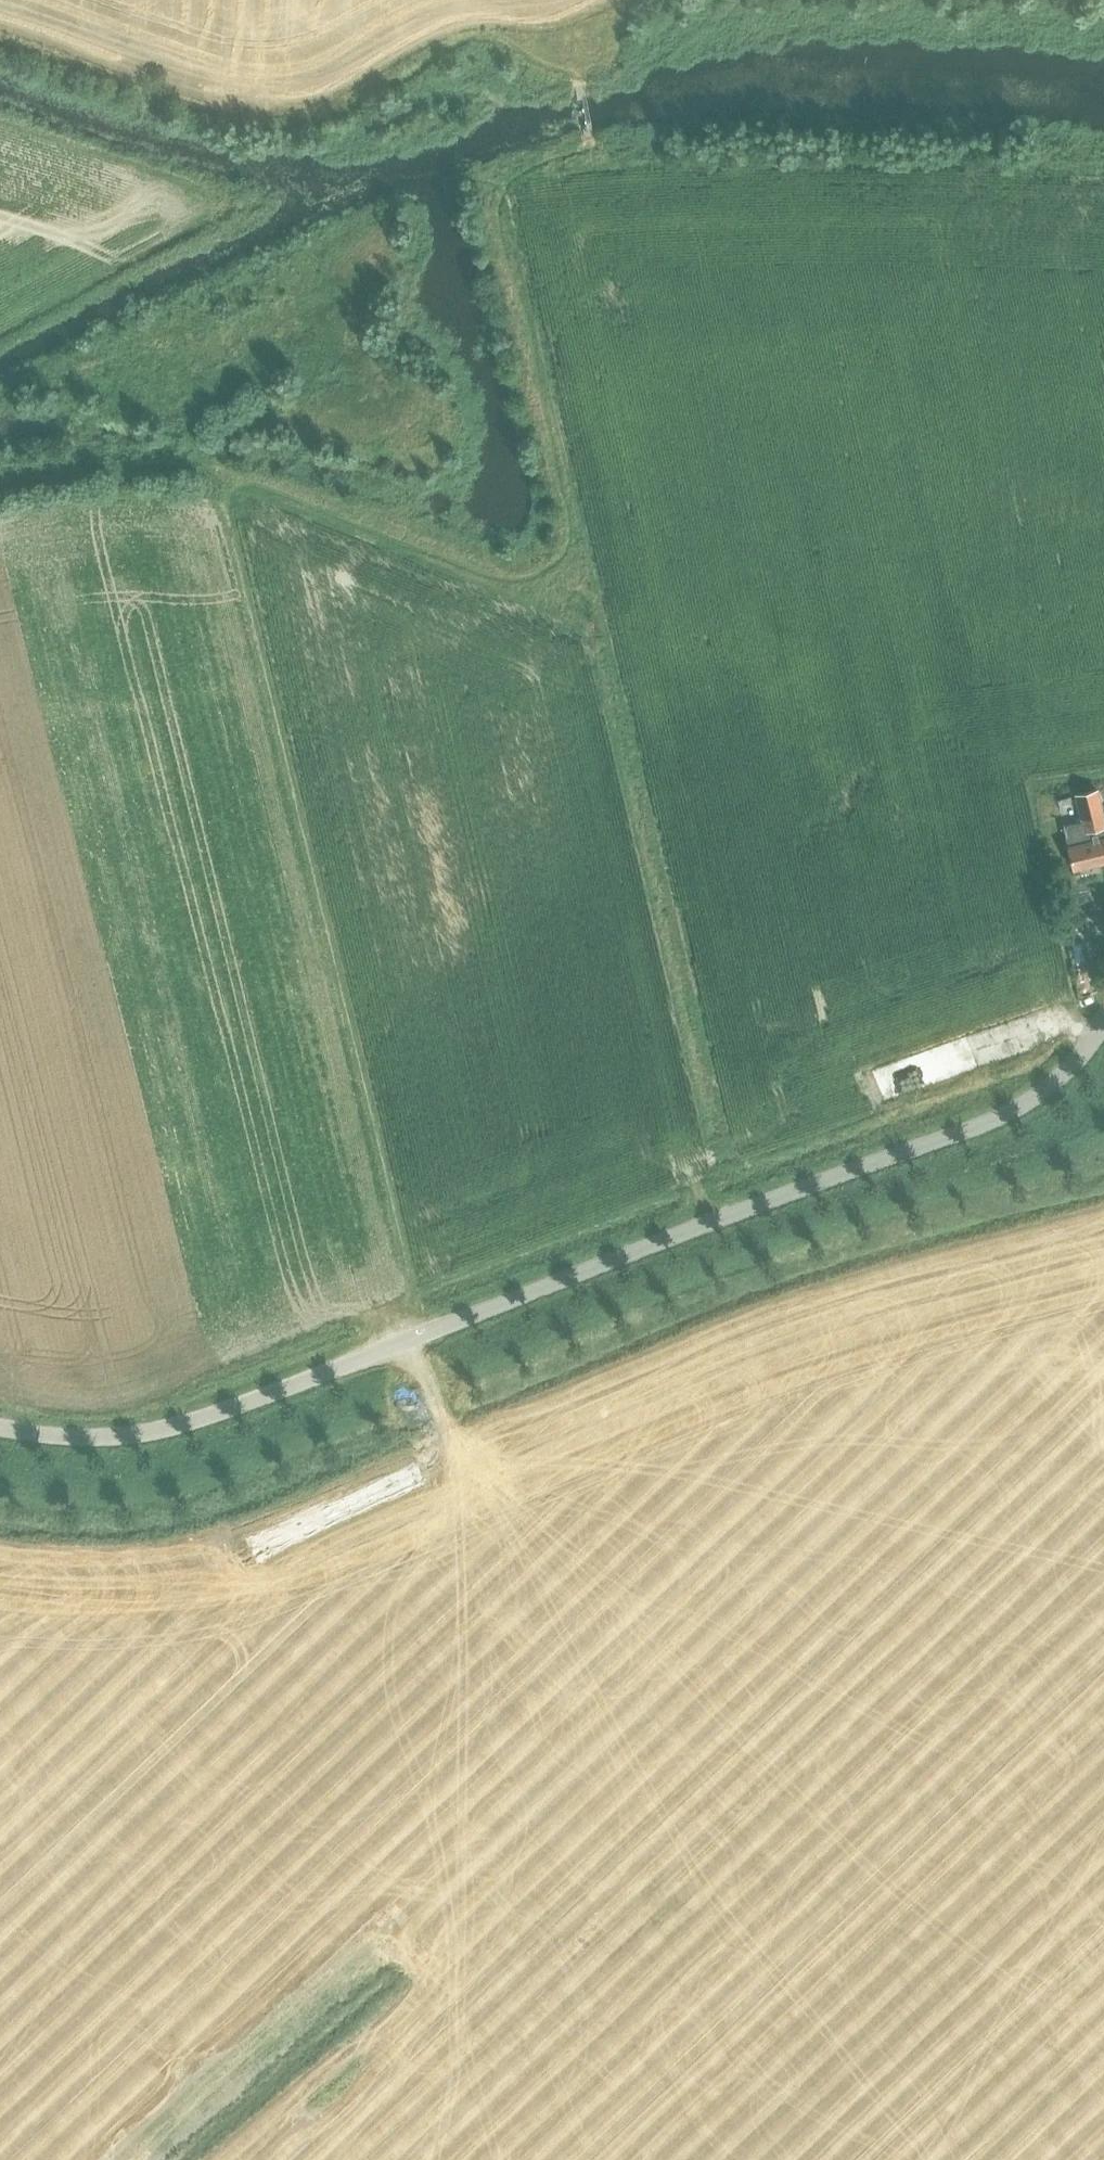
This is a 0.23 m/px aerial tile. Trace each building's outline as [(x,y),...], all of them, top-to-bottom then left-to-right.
[(1077,794),(1083,822),(1064,827),(1074,868),(1103,861),(1103,818),(1097,789),(1077,794)]
